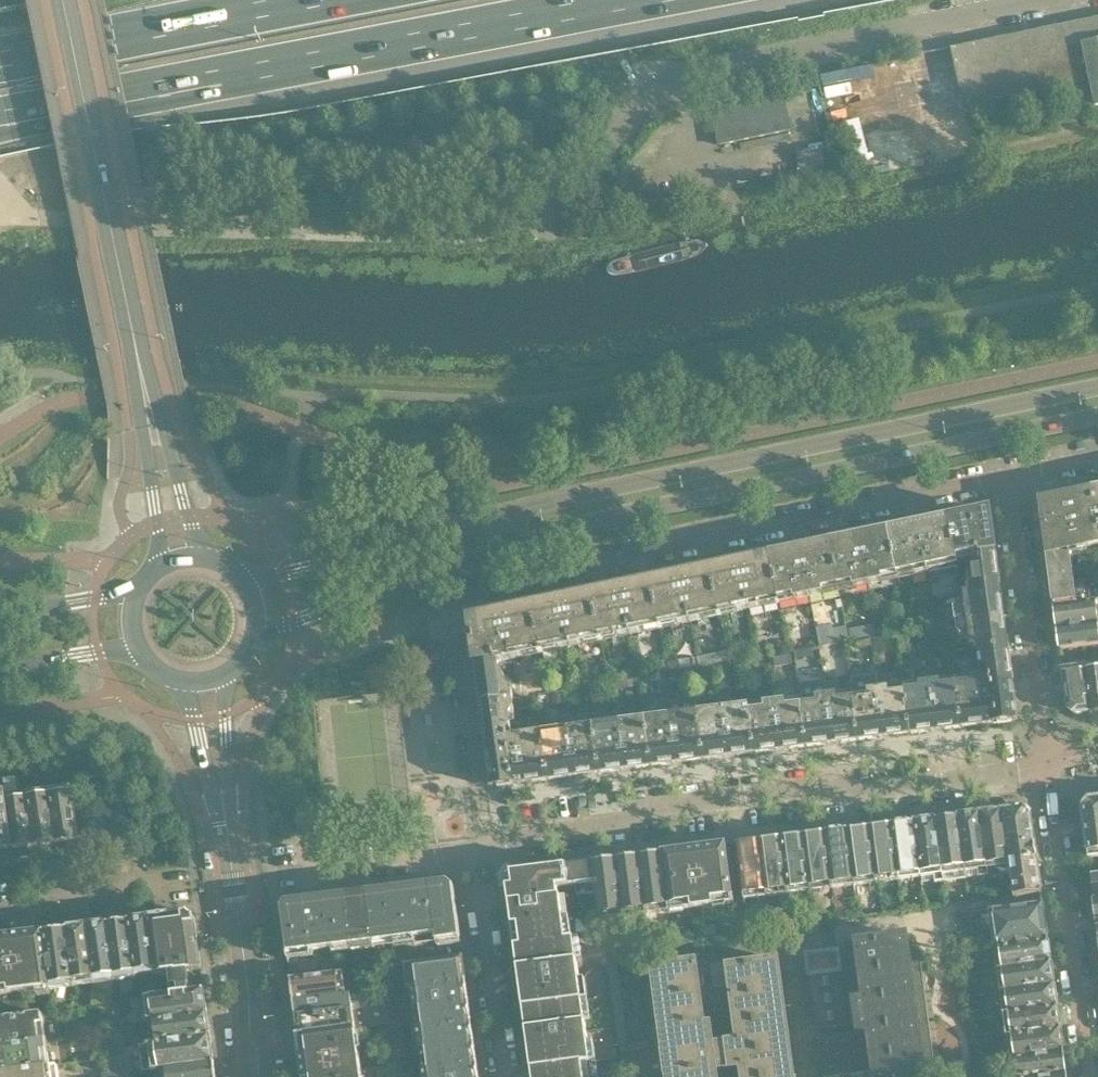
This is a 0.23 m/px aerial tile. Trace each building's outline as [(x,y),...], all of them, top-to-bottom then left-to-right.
[(955,49),(966,105),(1087,80),(1093,110),(1097,109),(1097,20),(955,49)] [(823,86),(828,107),(877,95),(876,88),(867,90),(863,76),(823,86)] [(710,109),(718,146),(791,131),(784,94),(710,109)] [(741,150),(792,139),(790,133),(739,143),(741,150)] [(1066,495),(1076,548),(1097,544),(1097,526),(1090,490),(1066,495)] [(1066,495),(1040,500),(1047,553),(1070,550),(1076,548),(1066,495)] [(989,511),(946,520),(953,557),(969,553),(994,549),(989,511)] [(946,520),(886,532),(895,578),(955,566),(953,557),(946,520)] [(886,532),(827,544),(837,591),(895,578),(886,532)] [(827,544),(768,557),(777,603),(837,591),(827,544)] [(994,549),(969,553),(972,569),(967,572),(968,577),(969,583),(965,589),(965,592),(961,593),(963,601),(955,603),(950,608),(952,622),(1003,616),(994,549)] [(1070,550),(1047,553),(1054,606),(1091,601),(1088,578),(1084,579),(1073,580),(1072,570),(1070,550)] [(768,557),(708,569),(717,615),(777,603),(768,557)] [(1082,569),(1084,576),(1097,573),(1097,566),(1082,569)] [(708,569),(649,581),(659,628),(717,615),(708,569)] [(1082,569),(1072,570),(1073,580),(1084,579),(1084,576),(1082,569)] [(659,628),(649,581),(591,593),(600,640),(659,628)] [(591,593),(531,606),(540,652),(600,640),(591,593)] [(1054,606),(1057,627),(1097,622),(1097,600),(1091,601),(1054,606)] [(540,652),(531,606),(502,612),(511,658),(540,652)] [(502,612),(470,618),(476,665),(497,661),(511,658),(502,612)] [(1003,616),(952,622),(954,634),(960,639),(967,638),(968,645),(973,645),(973,651),(978,656),(979,663),(985,669),(986,676),(988,675),(989,684),(1012,681),(1003,616)] [(1057,627),(1060,650),(1076,648),(1083,647),(1097,645),(1097,622),(1057,627)] [(856,627),(858,638),(875,635),(873,624),(856,627)] [(921,644),(919,629),(895,633),(897,654),(907,653),(906,646),(921,644)] [(826,653),(844,650),(843,642),(825,645),(826,653)] [(793,659),(818,655),(817,647),(792,651),(793,659)] [(728,653),(710,656),(711,663),(729,661),(728,653)] [(774,667),(792,664),(791,653),(773,655),(774,667)] [(1084,661),(1090,711),(1092,711),(1095,713),(1097,713),(1097,660),(1084,661)] [(497,661),(476,665),(481,703),(512,698),(511,688),(505,683),(504,673),(498,669),(497,661)] [(1084,661),(1062,664),(1068,708),(1075,713),(1090,711),(1084,661)] [(980,676),(952,680),(959,728),(1011,721),(1017,720),(1017,714),(1012,681),(989,684),(988,675),(986,676),(980,676)] [(614,690),(639,686),(638,678),(613,682),(614,690)] [(959,728),(952,680),(926,683),(933,731),(959,728)] [(933,731),(926,683),(901,686),(907,734),(933,731)] [(907,734),(901,686),(875,689),(881,738),(907,734)] [(881,738),(875,689),(849,693),(856,741),(881,738)] [(856,741),(849,693),(824,696),(830,744),(856,741)] [(830,744),(824,696),(798,699),(804,747),(830,744)] [(512,698),(481,703),(487,745),(507,742),(506,735),(508,735),(507,728),(510,724),(509,713),(513,708),(512,698)] [(804,747),(798,699),(773,702),(779,751),(804,747)] [(779,751),(773,702),(746,705),(753,754),(779,751)] [(753,754),(746,705),(721,708),(727,757),(753,754)] [(727,757),(721,708),(695,712),(701,760),(727,757)] [(701,760),(695,712),(669,715),(675,764),(701,760)] [(675,764),(669,715),(643,718),(649,767),(675,764)] [(649,767),(643,718),(617,721),(623,770),(649,767)] [(623,770),(617,721),(591,725),(598,774),(623,770)] [(598,774),(591,725),(565,728),(572,777),(598,774)] [(572,777),(565,728),(540,731),(547,780),(572,777)] [(547,780),(540,731),(515,734),(521,783),(547,780)] [(521,783),(515,734),(508,735),(506,735),(507,742),(487,745),(493,787),(499,786),(521,783)] [(71,787),(49,790),(56,842),(78,840),(71,787)] [(0,791),(0,850),(12,848),(6,796),(5,790),(0,791)] [(49,790),(27,793),(33,845),(56,842),(49,790)] [(27,793),(6,796),(12,848),(33,845),(27,793)] [(1087,799),(1081,806),(1088,857),(1097,856),(1097,797),(1087,799)] [(1023,807),(1008,809),(1000,810),(1006,859),(1036,855),(1030,812),(1023,807)] [(1006,859),(1000,810),(978,812),(985,864),(997,862),(1006,859)] [(978,812),(956,815),(963,866),(976,864),(977,877),(987,875),(985,864),(978,812)] [(956,815),(935,818),(942,869),(954,867),(955,879),(965,878),(963,866),(956,815)] [(935,818),(912,821),(919,871),(931,870),(933,881),(943,880),(942,869),(935,818)] [(912,821),(891,823),(890,824),(897,880),(920,877),(919,871),(912,821)] [(890,824),(870,826),(868,826),(875,882),(897,880),(890,824)] [(868,826),(847,829),(853,885),(875,882),(868,826)] [(847,829),(825,832),(824,832),(831,888),(853,885),(847,829)] [(824,832),(805,834),(803,835),(809,891),(831,888),(824,832)] [(803,835),(781,837),(787,894),(809,891),(803,835)] [(781,837),(758,840),(765,896),(787,894),(781,837)] [(758,840),(737,843),(744,899),(765,896),(758,840)] [(726,844),(704,847),(711,900),(722,898),(723,904),(734,903),(726,844)] [(712,906),(711,900),(704,847),(684,850),(690,902),(702,901),(703,907),(712,906)] [(684,850),(660,853),(666,904),(682,902),(683,910),(691,908),(690,902),(684,850)] [(660,853),(637,856),(643,909),(644,913),(658,912),(657,907),(666,906),(666,904),(660,853)] [(1042,892),(1036,855),(1006,859),(997,862),(998,874),(1011,872),(1014,896),(1042,892)] [(614,859),(621,912),(622,917),(635,915),(634,910),(643,909),(637,856),(614,859)] [(614,859),(591,861),(595,892),(596,892),(600,920),(614,918),(614,914),(621,912),(614,859)] [(591,861),(568,864),(564,865),(566,887),(576,885),(577,895),(595,892),(591,861)] [(566,887),(564,865),(510,871),(505,879),(508,902),(558,895),(557,888),(566,887)] [(447,880),(438,881),(427,883),(435,941),(461,938),(454,885),(447,880)] [(427,883),(398,886),(388,888),(395,946),(435,941),(427,883)] [(388,888),(367,890),(374,948),(375,948),(374,942),(393,940),(394,946),(395,946),(388,888)] [(367,890),(346,893),(353,951),(374,948),(367,890)] [(346,893),(313,897),(286,901),(281,907),(287,953),(351,945),(352,951),(353,951),(346,893)] [(572,938),(569,917),(563,917),(560,895),(558,896),(558,895),(508,902),(514,947),(572,938)] [(989,911),(994,947),(1048,940),(1043,903),(989,911)] [(202,969),(195,922),(195,918),(188,912),(171,914),(178,972),(202,969)] [(178,972),(171,914),(149,917),(156,967),(169,965),(170,973),(178,972)] [(156,967),(149,917),(130,920),(136,969),(148,968),(150,976),(157,975),(156,967)] [(130,920),(109,922),(115,972),(128,970),(129,978),(138,977),(136,969),(130,920)] [(109,922),(88,925),(94,975),(107,973),(108,981),(116,980),(115,972),(109,922)] [(88,925),(67,928),(74,978),(87,976),(88,984),(95,983),(94,975),(88,925)] [(45,931),(51,981),(52,983),(65,981),(66,987),(75,986),(74,978),(67,928),(45,931)] [(45,931),(24,934),(30,984),(31,991),(40,990),(39,982),(51,981),(45,931)] [(30,984),(24,934),(3,936),(11,994),(19,993),(18,985),(30,984)] [(0,937),(0,996),(11,994),(3,936),(0,937)] [(877,941),(846,945),(849,966),(860,964),(865,1001),(856,1002),(860,1032),(869,1031),(876,1076),(926,1076),(907,937),(877,941)] [(585,1021),(577,958),(574,938),(572,938),(514,947),(525,1029),(585,1021)] [(1048,940),(994,947),(992,947),(995,970),(1051,963),(1048,940)] [(440,961),(438,947),(398,953),(399,966),(440,961)] [(848,1025),(838,953),(838,951),(827,953),(827,947),(817,949),(817,954),(807,955),(817,1029),(848,1025)] [(628,1044),(615,951),(607,952),(619,1045),(628,1044)] [(409,966),(418,1028),(472,1021),(463,959),(409,966)] [(735,965),(714,968),(717,986),(731,984),(738,1041),(712,1044),(709,1024),(703,1025),(695,961),(653,967),(667,1076),(716,1076),(715,1068),(742,1065),(743,1076),(793,1076),(777,960),(735,965)] [(1051,963),(995,970),(998,992),(1054,984),(1051,963)] [(207,1012),(204,989),(190,991),(189,986),(187,971),(178,972),(176,972),(179,992),(147,996),(148,1006),(154,1006),(156,1019),(207,1012)] [(344,971),(291,979),(294,1003),(347,995),(344,971)] [(1054,984),(998,992),(1002,1014),(1057,1006),(1054,984)] [(364,1007),(362,993),(347,995),(294,1003),(294,1004),(293,1010),(296,1015),(364,1007)] [(389,1022),(386,1004),(369,1006),(364,1007),(296,1015),(298,1034),(355,1027),(389,1022)] [(108,1006),(110,1022),(120,1021),(118,1005),(108,1006)] [(1057,1006),(1002,1014),(1005,1036),(1060,1028),(1057,1006)] [(207,1012),(156,1019),(150,1020),(152,1029),(157,1028),(159,1042),(211,1035),(207,1012)] [(0,1019),(0,1047),(48,1039),(45,1013),(0,1019)] [(406,1067),(399,1019),(391,1020),(397,1068),(406,1067)] [(472,1021),(418,1028),(421,1049),(475,1043),(472,1021)] [(590,1062),(585,1021),(525,1029),(531,1070),(588,1063),(590,1062)] [(354,1058),(360,1057),(359,1049),(353,1050),(351,1036),(356,1035),(355,1027),(298,1034),(304,1076),(363,1076),(362,1070),(355,1071),(354,1058)] [(1060,1028),(1005,1036),(1008,1058),(1063,1051),(1060,1028)] [(126,1056),(125,1046),(123,1030),(111,1031),(114,1057),(126,1056)] [(214,1060),(211,1035),(159,1042),(125,1046),(126,1056),(129,1072),(162,1067),(214,1060)] [(0,1047),(0,1072),(52,1065),(48,1039),(0,1047)] [(421,1049),(424,1076),(479,1076),(475,1043),(421,1049)] [(1008,1058),(1010,1068),(1016,1068),(1018,1076),(1032,1076),(1066,1072),(1063,1051),(1008,1058)] [(114,1057),(108,1058),(110,1073),(104,1074),(105,1076),(129,1076),(129,1072),(126,1056),(114,1057)] [(162,1067),(163,1076),(216,1076),(214,1060),(162,1067)] [(590,1073),(588,1063),(531,1070),(532,1076),(590,1076),(590,1073)] [(52,1065),(0,1072),(0,1076),(61,1076),(59,1064),(52,1065)]
